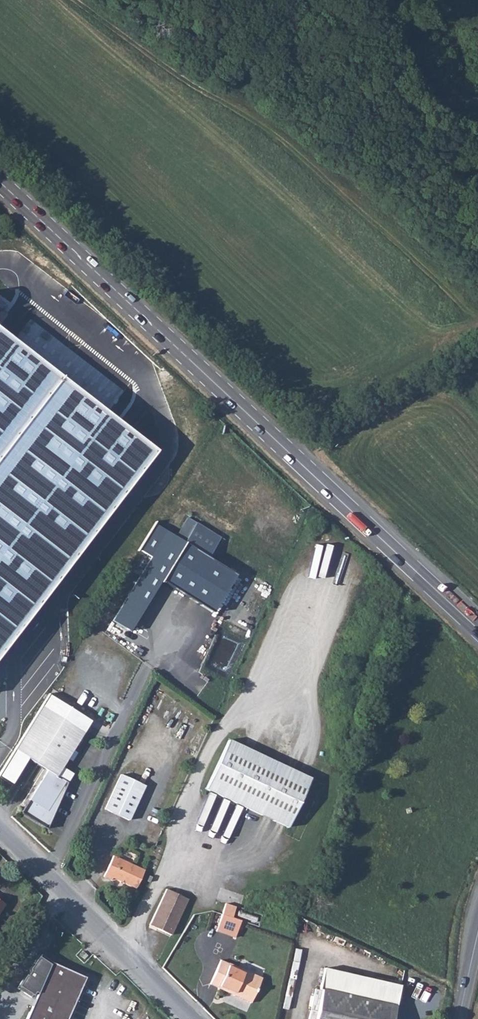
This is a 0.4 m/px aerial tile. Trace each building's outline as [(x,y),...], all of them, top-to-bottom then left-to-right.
[(161,449),(0,329),(0,651),(161,449)] [(187,517),(174,537),(185,543),(207,557),(220,538),(187,517)] [(151,556),(111,622),(128,632),(161,581),(185,543),(174,537),(157,526),(141,550),(151,556)] [(239,574),(207,557),(185,543),(161,581),(216,612),(239,574)] [(211,646),(190,678),(205,688),(221,664),(224,667),(230,659),(211,646)] [(0,775),(0,780),(10,786),(27,761),(45,773),(21,814),(44,828),(65,783),(67,784),(73,775),(63,769),(89,723),(48,697),(0,775)] [(307,776),(225,739),(203,788),(285,826),(307,776)] [(143,786),(119,774),(102,808),(126,820),(143,786)] [(135,888),(143,870),(112,856),(101,877),(110,881),(111,879),(135,888)] [(156,925),(155,927),(169,933),(187,897),(165,887),(148,920),(156,925)] [(223,905),(220,915),(230,919),(234,908),(223,905)] [(14,923),(17,909),(7,907),(4,920),(14,923)] [(220,915),(214,932),(233,938),(239,921),(230,919),(220,915)] [(83,959),(87,955),(83,950),(79,955),(83,959)] [(250,1003),(261,978),(243,969),(242,971),(228,964),(229,962),(220,958),(209,983),(218,987),(219,984),(234,991),(232,994),(250,1003)] [(85,978),(52,964),(27,1018),(67,1018),(85,978)] [(398,987),(325,971),(314,1018),(391,1018),(398,987)]
